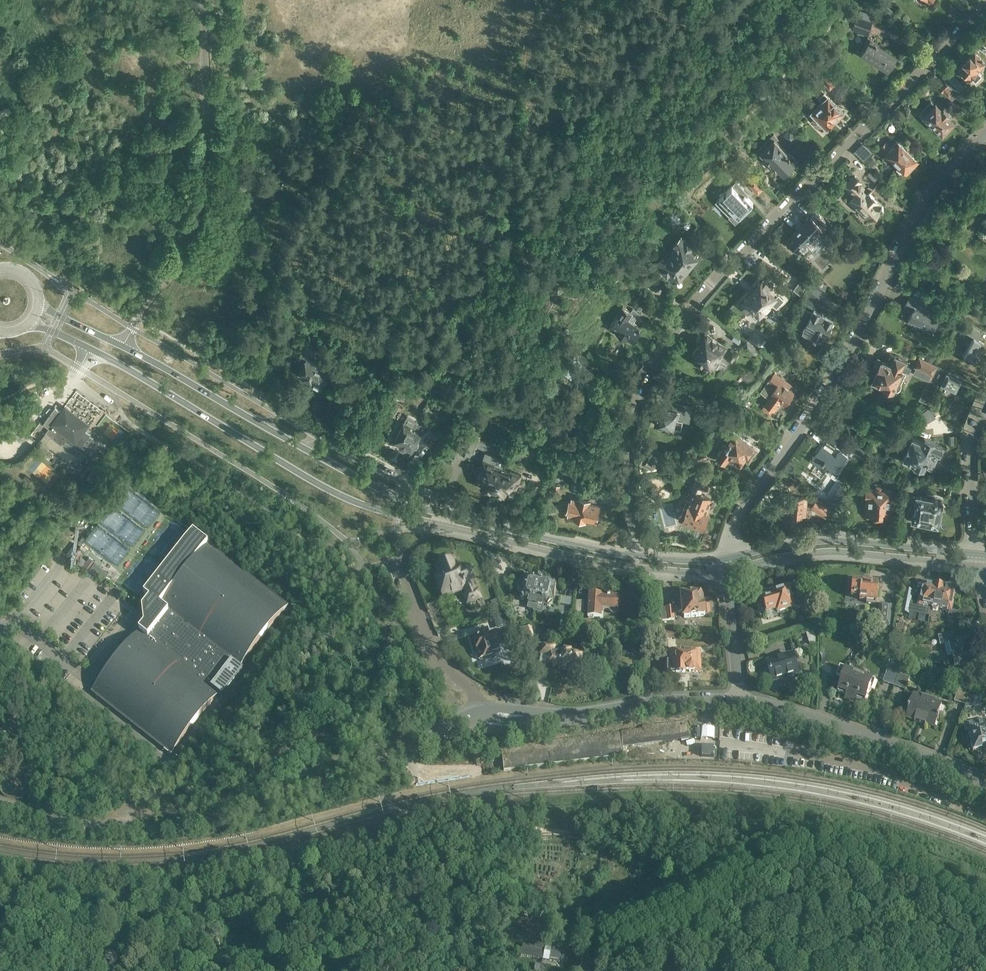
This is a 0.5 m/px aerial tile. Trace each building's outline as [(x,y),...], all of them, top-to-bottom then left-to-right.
[(856,17),(853,29),(869,34),(873,22),(856,17)] [(861,52),(888,70),(897,55),(870,38),(861,52)] [(971,76),(976,81),(982,74),(977,70),(985,61),(985,60),(975,50),(959,66),(970,77),(971,76)] [(957,91),(963,84),(949,70),(943,77),(957,91)] [(822,82),(830,89),(836,83),(829,76),(822,82)] [(941,90),(950,98),(956,92),(948,83),(941,90)] [(811,112),(826,127),(843,110),(825,92),(819,97),(822,101),(811,112)] [(921,111),(925,114),(924,115),(942,133),(954,121),(948,115),(949,113),(944,107),(942,109),(936,103),(935,104),(931,101),(921,111)] [(784,135),(791,143),(797,137),(789,129),(784,135)] [(757,150),(760,153),(759,154),(766,161),(770,161),(782,174),(785,171),(790,168),(794,163),(798,158),(791,151),(789,153),(777,140),(778,139),(774,134),(757,150)] [(904,171),(907,173),(918,161),(897,141),(892,146),(886,141),(881,146),(885,150),(885,151),(887,154),(886,155),(903,172),(904,171)] [(855,175),(846,184),(856,194),(849,201),(856,208),(857,206),(865,214),(867,213),(872,217),(881,208),(882,208),(884,206),(870,192),(867,195),(859,186),(861,185),(859,182),(861,181),(855,175)] [(749,184),(758,193),(763,188),(754,179),(749,184)] [(721,201),(717,204),(729,216),(733,213),(739,218),(746,211),(745,210),(747,208),(753,203),(741,191),(743,188),(739,184),(734,188),(732,185),(719,198),(721,201)] [(679,224),(684,218),(676,210),(667,220),(674,226),(677,223),(679,224)] [(816,211),(788,239),(791,242),(789,245),(796,252),(799,250),(807,258),(824,240),(817,233),(827,223),(816,211)] [(670,252),(688,267),(689,265),(691,265),(695,261),(694,259),(696,258),(693,255),(698,249),(681,235),(678,239),(677,239),(674,243),(676,245),(670,252)] [(688,267),(670,252),(665,258),(663,256),(658,261),(659,261),(655,265),(672,280),(677,274),(680,276),(681,275),(683,275),(687,270),(686,268),(688,267)] [(645,288),(653,278),(642,269),(634,279),(645,288)] [(794,288),(802,292),(807,281),(801,277),(794,288)] [(740,305),(748,312),(749,311),(756,318),(779,293),(772,286),(773,285),(765,278),(740,305)] [(809,283),(799,300),(813,308),(823,291),(809,283)] [(631,304),(639,310),(646,301),(638,295),(631,304)] [(921,323),(933,329),(934,327),(937,328),(939,324),(936,323),(940,314),(929,309),(930,306),(910,296),(905,306),(913,309),(909,318),(908,321),(919,326),(921,323)] [(624,297),(621,302),(627,306),(630,301),(624,297)] [(610,324),(633,340),(642,328),(627,318),(630,313),(637,318),(640,313),(633,308),(631,311),(623,305),(614,318),(610,324)] [(804,325),(803,327),(803,328),(802,331),(823,342),(832,324),(834,320),(827,316),(829,313),(822,309),(820,312),(814,309),(812,313),(803,309),(797,321),(804,325)] [(964,354),(974,360),(985,343),(979,339),(983,332),(966,322),(961,329),(974,337),(964,354)] [(747,338),(759,346),(765,338),(753,330),(747,338)] [(703,365),(709,369),(710,368),(711,367),(713,365),(714,366),(720,358),(727,348),(705,332),(700,339),(702,340),(692,354),(697,357),(695,361),(696,363),(699,365),(703,365)] [(760,350),(747,340),(741,347),(755,357),(760,350)] [(302,344),(297,353),(300,355),(299,357),(305,360),(298,373),(312,380),(310,382),(321,389),(331,372),(329,371),(330,368),(310,356),(310,355),(312,356),(315,351),(302,344)] [(726,361),(730,364),(736,355),(732,352),(726,361)] [(872,379),(894,390),(895,388),(898,389),(900,388),(902,385),(902,384),(901,382),(906,371),(909,373),(911,368),(904,364),(906,360),(895,355),(891,363),(882,359),(877,357),(872,367),(877,370),(872,379)] [(913,365),(934,375),(938,365),(917,355),(913,365)] [(564,369),(580,383),(590,371),(574,357),(564,369)] [(775,367),(760,387),(771,395),(765,402),(774,409),(780,401),(785,404),(794,391),(787,386),(792,379),(775,367)] [(942,385),(956,391),(961,379),(947,373),(942,385)] [(329,402),(342,409),(349,396),(336,389),(329,402)] [(674,427),(681,428),(683,421),(689,422),(693,406),(669,401),(668,407),(659,405),(655,423),(674,427)] [(63,444),(76,454),(91,433),(85,429),(84,428),(87,424),(65,408),(62,412),(56,407),(43,423),(49,427),(46,432),(63,444)] [(440,429),(446,433),(453,425),(447,421),(440,429)] [(417,422),(413,428),(404,422),(394,439),(401,443),(401,445),(404,447),(406,446),(412,450),(425,427),(417,422)] [(577,426),(568,437),(571,439),(574,442),(583,431),(580,429),(577,426)] [(717,453),(725,459),(727,457),(730,459),(732,455),(739,460),(741,460),(743,458),(744,459),(744,458),(749,462),(758,450),(752,445),(754,443),(751,441),(751,439),(749,438),(746,438),(740,433),(740,431),(738,430),(736,430),(733,428),(728,436),(724,433),(716,443),(721,447),(717,453)] [(851,449),(844,443),(831,435),(824,446),(823,445),(812,461),(820,466),(823,463),(824,462),(835,471),(851,449)] [(913,462),(912,465),(913,468),(920,471),(923,470),(924,466),(925,467),(925,466),(932,469),(943,445),(935,442),(935,441),(924,436),(923,439),(912,435),(909,441),(909,442),(907,441),(904,442),(902,447),(902,449),(905,451),(902,458),(913,462)] [(642,445),(639,451),(645,453),(640,463),(646,465),(651,456),(655,458),(659,450),(648,446),(647,448),(642,445)] [(693,453),(696,462),(708,458),(705,449),(693,453)] [(502,467),(505,459),(485,452),(483,459),(482,458),(479,466),(479,465),(476,473),(478,474),(476,479),(483,482),(481,486),(483,486),(484,489),(489,490),(491,490),(493,490),(502,467)] [(43,461),(33,471),(50,486),(59,476),(43,461)] [(90,474),(95,479),(103,468),(98,464),(90,474)] [(502,467),(493,490),(495,491),(495,493),(500,495),(502,494),(504,495),(506,491),(513,494),(521,473),(510,469),(509,470),(502,467)] [(683,519),(702,527),(707,514),(711,504),(712,504),(714,503),(715,501),(714,499),(712,499),(713,496),(702,492),(704,487),(708,489),(711,481),(707,479),(708,476),(706,475),(702,473),(702,474),(701,474),(699,473),(694,486),(697,487),(692,499),(688,497),(681,516),(680,517),(680,518),(680,519),(680,520),(681,520),(682,520),(683,519)] [(894,488),(901,490),(904,480),(897,478),(894,488)] [(905,480),(903,490),(914,489),(913,480),(905,480)] [(894,489),(883,488),(884,485),(876,484),(876,488),(867,488),(866,498),(867,498),(867,515),(891,516),(892,505),(894,505),(894,498),(893,498),(894,489)] [(807,506),(803,506),(803,497),(783,495),(782,509),(782,512),(792,512),(792,515),(801,516),(801,515),(806,515),(807,506)] [(939,512),(942,500),(916,495),(916,496),(911,495),(907,518),(909,518),(909,517),(927,521),(926,527),(936,529),(937,523),(937,522),(940,522),(942,512),(939,512)] [(570,501),(568,511),(570,511),(569,514),(576,515),(575,517),(585,519),(585,517),(595,520),(599,505),(589,503),(589,500),(579,498),(579,500),(573,499),(572,502),(570,501)] [(824,517),(826,519),(831,512),(829,510),(830,509),(817,500),(811,508),(824,517)] [(92,690),(91,692),(98,698),(171,754),(219,693),(222,696),(243,669),(240,666),(288,605),(208,542),(191,529),(190,530),(145,588),(144,589),(149,593),(148,595),(142,602),(143,613),(145,623),(139,630),(93,690),(92,690)] [(81,543),(70,556),(97,577),(108,563),(81,543)] [(436,581),(422,587),(428,603),(443,597),(464,589),(467,595),(464,597),(466,603),(480,598),(477,591),(475,592),(470,582),(473,581),(470,572),(460,576),(457,568),(453,569),(450,561),(436,567),(439,575),(435,577),(436,581)] [(517,585),(516,587),(517,590),(520,593),(521,593),(521,594),(519,595),(519,596),(521,600),(523,600),(524,599),(529,600),(528,603),(527,609),(534,611),(535,605),(540,583),(539,583),(540,580),(541,581),(542,579),(534,577),(534,579),(529,578),(528,576),(526,576),(523,578),(523,579),(524,580),(524,582),(523,582),(519,582),(517,585)] [(859,600),(867,600),(866,603),(875,604),(875,602),(876,602),(878,584),(867,582),(867,580),(862,579),(862,582),(852,581),(851,597),(860,598),(859,600)] [(534,611),(533,612),(542,614),(544,607),(541,606),(542,603),(545,604),(546,605),(548,606),(551,604),(551,601),(552,598),(553,598),(555,591),(553,591),(554,588),(555,587),(556,585),(554,582),(552,582),(550,583),(541,581),(540,580),(539,583),(540,583),(535,605),(534,611)] [(904,589),(900,613),(909,615),(909,613),(929,616),(930,607),(931,608),(935,587),(923,584),(919,604),(911,602),(913,591),(904,589)] [(798,594),(796,595),(793,587),(779,591),(778,588),(772,589),(774,593),(771,594),(772,597),(761,600),(762,601),(760,605),(761,610),(764,611),(765,611),(766,615),(776,611),(777,614),(797,608),(799,609),(801,604),(800,603),(798,594)] [(935,587),(931,608),(932,610),(936,610),(939,609),(949,610),(948,617),(960,619),(961,612),(950,609),(954,590),(935,587)] [(602,596),(602,593),(589,593),(587,617),(601,618),(601,608),(618,608),(619,596),(602,596)] [(682,596),(678,597),(679,612),(683,612),(684,618),(697,617),(697,616),(705,616),(705,615),(710,615),(709,605),(704,606),(704,605),(702,606),(701,598),(699,596),(693,596),(693,595),(682,596)] [(573,613),(583,614),(584,601),(574,600),(573,613)] [(890,626),(892,604),(879,603),(877,624),(890,626)] [(673,606),(660,608),(662,620),(674,619),(673,606)] [(662,631),(661,618),(654,619),(655,632),(662,631)] [(518,628),(521,641),(533,637),(529,625),(518,628)] [(473,641),(479,661),(500,654),(497,645),(496,645),(493,635),(488,637),(487,632),(478,635),(479,638),(476,639),(476,640),(473,641)] [(813,632),(805,634),(809,646),(816,643),(813,632)] [(938,636),(940,644),(946,643),(949,655),(952,654),(954,665),(972,661),(967,638),(955,641),(953,632),(938,636)] [(547,662),(546,664),(558,668),(569,671),(569,674),(576,675),(577,673),(578,673),(583,655),(542,645),(540,654),(541,654),(540,660),(547,662)] [(667,654),(668,673),(685,673),(685,672),(700,672),(700,663),(699,663),(699,655),(685,655),(685,653),(667,654)] [(770,673),(783,676),(789,675),(792,676),(795,673),(797,672),(792,655),(767,663),(770,673)] [(843,699),(849,701),(859,671),(852,669),(851,672),(839,667),(836,677),(841,679),(837,692),(845,694),(843,699)] [(883,681),(893,685),(898,673),(887,669),(883,681)] [(859,671),(849,701),(855,703),(856,698),(864,701),(869,688),(871,689),(874,680),(865,676),(866,674),(859,671)] [(898,673),(893,685),(905,689),(910,677),(898,673)] [(965,705),(964,708),(967,699),(968,695),(958,687),(954,701),(965,705)] [(914,722),(919,724),(928,697),(921,695),(921,697),(913,694),(906,717),(914,720),(914,722)] [(967,699),(964,708),(964,709),(971,708),(985,705),(983,696),(969,699),(967,699)] [(928,697),(919,724),(925,725),(926,724),(934,726),(941,703),(934,701),(935,699),(928,697)] [(972,751),(983,749),(985,750),(985,727),(984,720),(964,725),(965,732),(968,731),(972,751)] [(667,727),(656,728),(657,743),(668,741),(667,727)] [(656,728),(645,729),(646,744),(657,743),(656,728)] [(645,729),(634,731),(635,745),(646,744),(645,729)] [(634,731),(623,732),(624,747),(635,745),(634,731)] [(623,732),(612,733),(613,748),(623,747),(624,747),(623,732)] [(612,733),(601,735),(602,749),(613,748),(612,733)] [(601,735),(589,736),(591,751),(602,749),(601,735)] [(589,736),(578,737),(580,752),(591,751),(589,736)] [(578,737),(567,739),(569,753),(580,752),(578,737)] [(567,739),(556,740),(557,755),(569,753),(567,739)] [(556,740),(545,741),(546,756),(557,755),(556,740)] [(545,741),(534,743),(535,757),(546,756),(545,741)] [(534,743),(523,744),(524,758),(535,757),(534,743)] [(523,744),(512,745),(513,760),(524,758),(523,744)] [(512,745),(501,747),(502,761),(513,760),(512,745)] [(494,756),(486,756),(487,766),(494,765),(494,756)] [(521,955),(543,959),(543,962),(549,963),(550,961),(559,963),(562,948),(535,943),(535,946),(523,944),(521,955)] [(582,956),(580,970),(590,970),(590,969),(589,969),(591,958),(582,956)]
